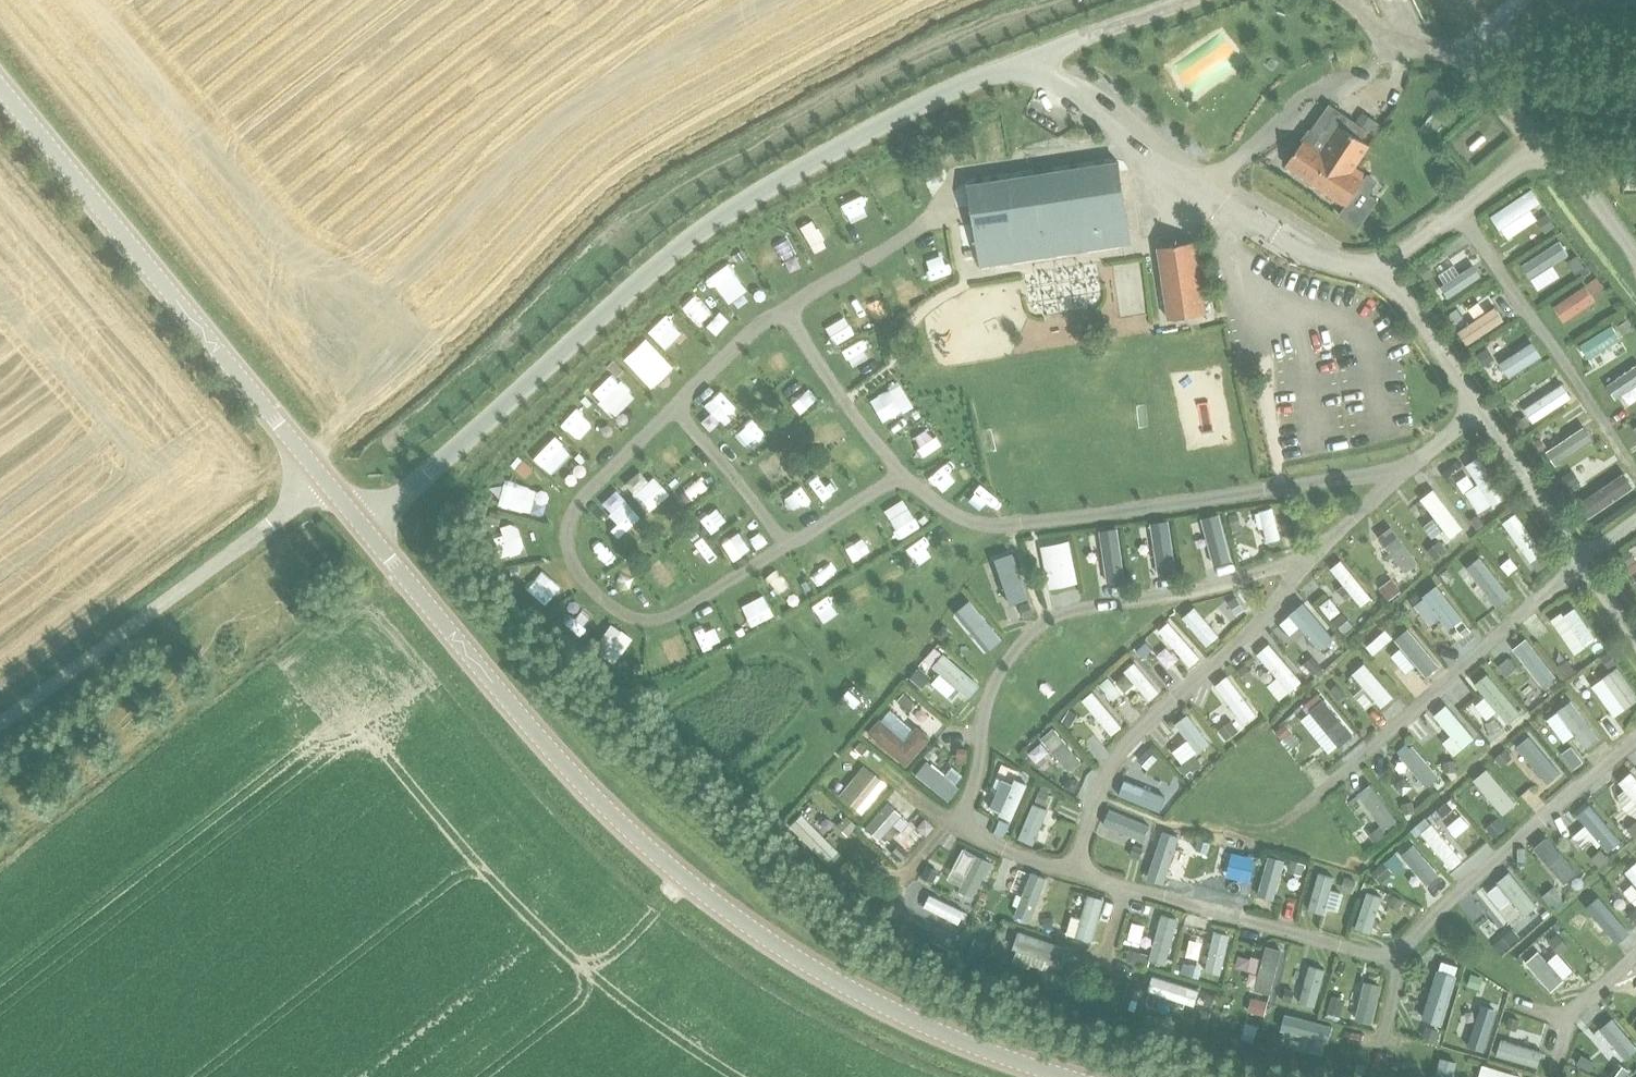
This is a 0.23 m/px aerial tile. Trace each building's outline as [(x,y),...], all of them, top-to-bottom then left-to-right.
[(1368,130),(1330,103),(1312,129),(1309,127),(1301,139),(1303,141),(1287,164),(1346,206),(1368,175),(1355,166),(1370,143),(1362,138),(1368,130)] [(934,150),(914,158),(925,182),(944,173),(934,150)] [(967,185),(980,266),(1131,242),(1119,161),(967,185)] [(1625,174),(1635,174),(1635,163),(1625,163),(1625,174)] [(1372,171),(1346,215),(1363,225),(1389,181),(1372,171)] [(842,214),(860,195),(847,184),(830,203),(842,214)] [(1541,216),(1535,207),(1545,200),(1535,186),(1494,214),(1510,238),(1541,216)] [(1158,246),(1169,318),(1205,312),(1194,241),(1158,246)] [(1145,330),(1143,259),(1114,260),(1116,295),(1135,294),(1135,303),(1122,303),(1123,317),(1127,317),(1128,331),(1145,330)] [(1476,261),(1461,270),(1456,262),(1440,273),(1453,294),(1485,273),(1476,261)] [(1589,280),(1555,303),(1566,319),(1600,296),(1589,280)] [(1456,321),(1492,298),(1483,284),(1447,307),(1456,321)] [(1499,303),(1460,328),(1469,342),(1508,317),(1499,303)] [(664,349),(683,333),(667,314),(648,330),(664,349)] [(1581,340),(1592,362),(1627,345),(1616,323),(1581,340)] [(1533,339),(1493,367),(1503,381),(1543,353),(1533,339)] [(638,376),(656,358),(638,341),(620,359),(638,376)] [(604,366),(614,376),(621,369),(611,359),(604,366)] [(1610,382),(1625,404),(1635,396),(1635,364),(1610,382)] [(1566,381),(1525,406),(1534,421),(1575,395),(1566,381)] [(930,422),(910,432),(924,460),(944,451),(930,422)] [(745,423),(727,434),(733,443),(751,432),(745,423)] [(1547,445),(1554,460),(1596,440),(1589,425),(1547,445)] [(533,452),(548,469),(567,453),(552,436),(533,452)] [(1576,467),(1586,480),(1605,464),(1596,452),(1576,467)] [(1480,513),(1508,498),(1484,455),(1467,463),(1479,484),(1467,490),(1480,513)] [(522,477),(530,467),(521,460),(513,470),(522,477)] [(1580,501),(1592,519),(1635,490),(1635,484),(1626,470),(1580,501)] [(687,502),(706,495),(699,476),(679,484),(687,502)] [(656,478),(604,514),(618,534),(670,498),(656,478)] [(505,482),(501,507),(522,511),(526,485),(505,482)] [(1453,537),(1467,526),(1435,487),(1421,499),(1453,537)] [(1277,507),(1262,509),(1266,543),(1281,541),(1277,507)] [(1503,522),(1529,563),(1546,553),(1520,511),(1503,522)] [(1204,517),(1212,565),(1228,562),(1221,515),(1204,517)] [(1152,523),(1155,574),(1175,573),(1172,522),(1152,523)] [(501,556),(523,554),(520,523),(498,525),(501,556)] [(1391,526),(1375,540),(1407,576),(1422,562),(1391,526)] [(1118,528),(1099,531),(1107,583),(1126,580),(1118,528)] [(1070,539),(1038,546),(1048,590),(1079,583),(1070,539)] [(1348,558),(1334,566),(1359,610),(1373,602),(1348,558)] [(1484,558),(1462,575),(1488,608),(1510,591),(1484,558)] [(1018,569),(1005,573),(1016,606),(1030,602),(1018,569)] [(551,572),(528,584),(540,607),(563,596),(551,572)] [(1392,577),(1378,585),(1387,601),(1401,592),(1392,577)] [(1076,586),(1052,590),(1054,604),(1078,601),(1076,586)] [(736,609),(745,629),(773,617),(764,597),(736,609)] [(307,601),(293,612),(301,623),(315,612),(307,601)] [(1575,604),(1552,620),(1576,654),(1599,637),(1575,604)] [(1311,605),(1298,615),(1304,622),(1296,628),(1314,651),(1334,636),(1311,605)] [(1182,617),(1207,647),(1220,637),(1195,606),(1182,617)] [(997,652),(1007,640),(972,608),(962,619),(997,652)] [(1334,620),(1346,634),(1357,625),(1346,611),(1334,620)] [(1189,670),(1203,657),(1170,620),(1156,632),(1189,670)] [(614,664),(634,640),(613,623),(593,647),(614,664)] [(1410,627),(1396,638),(1428,676),(1442,665),(1410,627)] [(1386,629),(1367,646),(1375,655),(1394,639),(1386,629)] [(1536,678),(1551,666),(1528,636),(1506,653),(1520,671),(1527,666),(1536,678)] [(1257,654),(1277,677),(1269,684),(1281,699),(1303,680),(1270,642),(1257,654)] [(931,664),(942,670),(931,689),(954,702),(971,673),(937,653),(931,664)] [(1115,679),(1126,693),(1135,685),(1149,702),(1162,691),(1137,661),(1115,679)] [(925,686),(934,669),(921,662),(912,680),(925,686)] [(1366,662),(1353,673),(1383,706),(1396,695),(1366,662)] [(1615,716),(1635,702),(1635,689),(1620,665),(1593,683),(1615,716)] [(1578,692),(1590,685),(1583,671),(1570,678),(1578,692)] [(1229,674),(1214,686),(1245,728),(1260,716),(1229,674)] [(1485,674),(1474,688),(1499,708),(1483,728),(1496,739),(1524,704),(1485,674)] [(1113,702),(1124,692),(1109,676),(1098,686),(1113,702)] [(1107,736),(1121,728),(1098,689),(1084,697),(1107,736)] [(1317,728),(1326,722),(1339,740),(1353,730),(1325,692),(1302,709),(1317,728)] [(1481,725),(1492,716),(1475,696),(1464,704),(1481,725)] [(1571,700),(1558,710),(1588,748),(1600,738),(1571,700)] [(1451,735),(1443,741),(1456,755),(1477,736),(1448,702),(1434,715),(1451,735)] [(1209,743),(1187,715),(1176,724),(1188,738),(1172,751),(1183,764),(1178,767),(1183,774),(1199,762),(1193,754),(1196,751),(1197,752),(1209,743)] [(876,719),(865,730),(902,763),(925,736),(913,725),(900,740),(876,719)] [(1227,743),(1240,732),(1230,720),(1217,731),(1227,743)] [(1052,747),(1074,778),(1088,768),(1057,726),(1038,740),(1046,751),(1052,747)] [(1412,745),(1394,762),(1424,793),(1442,776),(1412,745)] [(1541,765),(1531,774),(1545,790),(1564,774),(1540,745),(1530,752),(1541,765)] [(1138,759),(1149,768),(1159,756),(1147,747),(1138,759)] [(926,759),(914,776),(946,800),(959,782),(926,759)] [(862,815),(885,781),(861,764),(838,798),(862,815)] [(1622,801),(1633,813),(1635,811),(1635,773),(1633,769),(1620,781),(1630,793),(1622,801)] [(1498,810),(1513,798),(1492,772),(1477,784),(1498,810)] [(1014,819),(1029,784),(1005,774),(990,809),(1014,819)] [(1119,796),(1158,811),(1163,796),(1124,781),(1119,796)] [(1365,823),(1351,834),(1363,848),(1398,819),(1370,784),(1347,802),(1365,823)] [(863,825),(880,843),(906,819),(889,801),(863,825)] [(1032,802),(1021,839),(1039,844),(1049,807),(1032,802)] [(1592,802),(1578,814),(1587,824),(1574,835),(1585,848),(1595,839),(1607,853),(1624,839),(1592,802)] [(1114,811),(1107,826),(1144,841),(1150,825),(1114,811)] [(1427,817),(1415,829),(1452,867),(1464,855),(1427,817)] [(806,818),(795,829),(825,859),(836,848),(806,818)] [(1627,824),(1634,836),(1635,834),(1635,819),(1627,824)] [(1161,833),(1149,874),(1164,878),(1170,857),(1177,860),(1183,839),(1161,833)] [(1554,837),(1539,848),(1565,883),(1581,871),(1554,837)] [(1430,883),(1441,873),(1409,838),(1398,847),(1430,883)] [(890,848),(897,861),(911,854),(904,841),(890,848)] [(1233,881),(1236,848),(1214,846),(1212,879),(1233,881)] [(949,882),(981,894),(994,859),(961,847),(949,882)] [(1398,874),(1409,864),(1397,850),(1386,860),(1398,874)] [(1277,897),(1288,857),(1270,852),(1259,892),(1277,897)] [(932,882),(940,868),(927,862),(920,875),(932,882)] [(1031,869),(1015,916),(1035,922),(1051,876),(1031,869)] [(1323,912),(1337,876),(1322,870),(1308,906),(1323,912)] [(1513,873),(1502,882),(1511,893),(1499,903),(1522,930),(1546,910),(1513,873)] [(1546,891),(1555,910),(1566,905),(1558,885),(1546,891)] [(1095,940),(1104,895),(1091,892),(1086,916),(1073,914),(1069,935),(1095,940)] [(1372,934),(1381,896),(1365,892),(1356,930),(1372,934)] [(931,893),(925,908),(960,922),(966,907),(931,893)] [(1584,921),(1606,946),(1629,927),(1607,901),(1584,921)] [(1571,909),(1565,922),(1578,928),(1584,916),(1571,909)] [(1156,963),(1170,966),(1179,916),(1164,914),(1156,963)] [(1505,947),(1519,939),(1510,925),(1497,932),(1505,947)] [(1217,927),(1204,969),(1221,974),(1234,932),(1217,927)] [(1558,953),(1569,945),(1556,927),(1545,935),(1558,953)] [(1057,962),(1063,946),(1018,930),(1012,947),(1016,948),(1012,961),(1029,967),(1030,963),(1043,968),(1046,958),(1057,962)] [(1258,988),(1274,990),(1282,946),(1265,943),(1258,988)] [(1539,947),(1523,961),(1550,992),(1566,978),(1539,947)] [(1300,999),(1318,1004),(1328,968),(1310,963),(1300,999)] [(1156,972),(1150,989),(1198,1006),(1204,989),(1156,972)] [(1365,978),(1355,1018),(1373,1022),(1383,982),(1365,978)] [(1445,1021),(1452,981),(1437,978),(1430,1018),(1445,1021)] [(1339,1016),(1348,999),(1335,993),(1327,1010),(1339,1016)] [(1251,995),(1250,1010),(1267,1012),(1269,998),(1251,995)] [(1472,1048),(1488,1052),(1498,1004),(1468,997),(1464,1017),(1478,1020),(1472,1048)] [(1293,1031),(1332,1037),(1334,1022),(1295,1016),(1293,1031)] [(1599,1028),(1624,1059),(1635,1050),(1635,1042),(1615,1016),(1599,1028)] [(1465,1048),(1469,1029),(1454,1026),(1451,1045),(1465,1048)] [(1495,1055),(1532,1067),(1541,1038),(1505,1026),(1495,1055)] [(1577,1067),(1593,1071),(1597,1058),(1580,1054),(1577,1067)] [(1454,1061),(1427,1056),(1423,1076),(1451,1076),(1454,1061)] [(1521,1073),(1482,1064),(1479,1076),(1520,1076),(1521,1073)]
